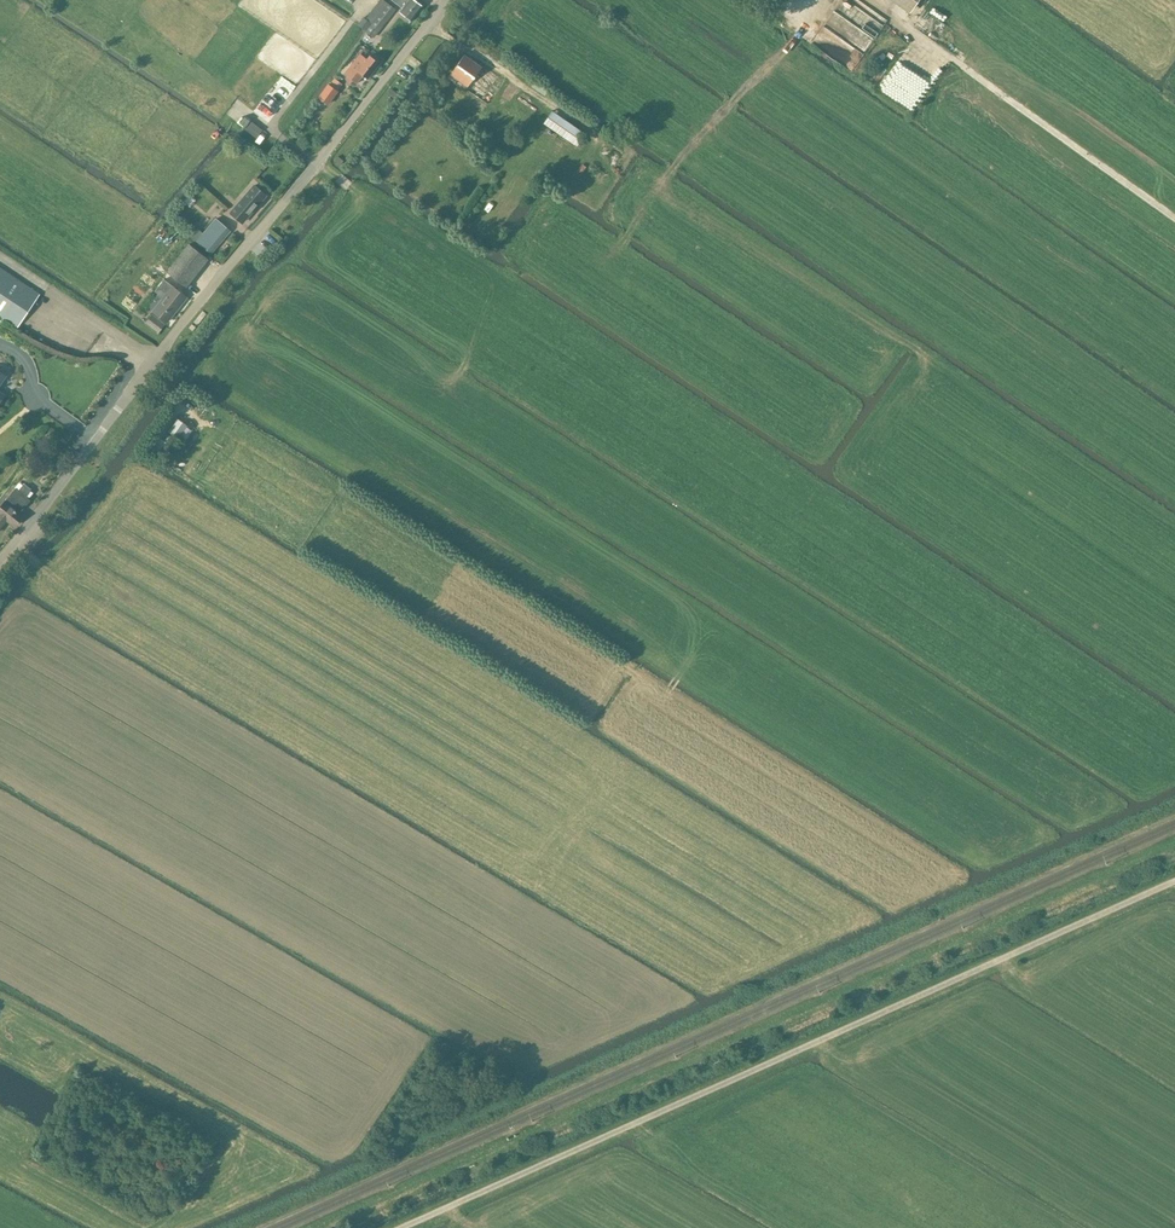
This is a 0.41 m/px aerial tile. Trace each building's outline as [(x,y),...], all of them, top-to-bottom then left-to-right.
[(360,26),(375,37),(396,9),(384,0),(381,0),(360,26)] [(402,8),(399,12),(411,21),(423,6),(416,0),(392,0),(402,8)] [(912,9),(918,0),(900,0),(912,9)] [(938,38),(947,25),(925,9),(916,23),(938,38)] [(356,82),(362,75),(368,79),(380,63),(370,56),(367,60),(360,54),(345,73),(356,82)] [(464,54),(450,74),(467,85),(481,66),(464,54)] [(535,81),(532,86),(545,95),(548,90),(535,81)] [(329,84),(319,98),(328,104),(329,103),(336,92),(337,91),(329,84)] [(551,109),(542,122),(577,146),(585,133),(551,109)] [(250,121),(244,129),(254,137),(261,129),(250,121)] [(338,156),(334,160),(340,165),(343,161),(338,156)] [(240,205),(232,215),(241,223),(265,194),(251,182),(245,190),(248,192),(238,204),(240,205)] [(197,224),(202,216),(195,212),(194,215),(190,213),(187,218),(197,224)] [(197,229),(191,237),(208,251),(227,228),(215,219),(203,234),(197,229)] [(185,287),(208,259),(189,244),(166,272),(185,287)] [(17,328),(39,294),(0,268),(0,316),(17,328)] [(154,310),(152,312),(166,322),(186,297),(163,279),(154,291),(157,294),(163,299),(154,310)] [(157,294),(148,306),(154,310),(163,299),(157,294)] [(157,333),(164,325),(152,315),(145,323),(157,333)] [(178,438),(188,426),(177,418),(168,431),(178,438)] [(157,436),(150,446),(163,455),(170,445),(157,436)] [(6,519),(14,525),(22,515),(19,513),(30,499),(25,496),(30,490),(23,484),(18,490),(15,487),(0,506),(0,527),(6,519)]
